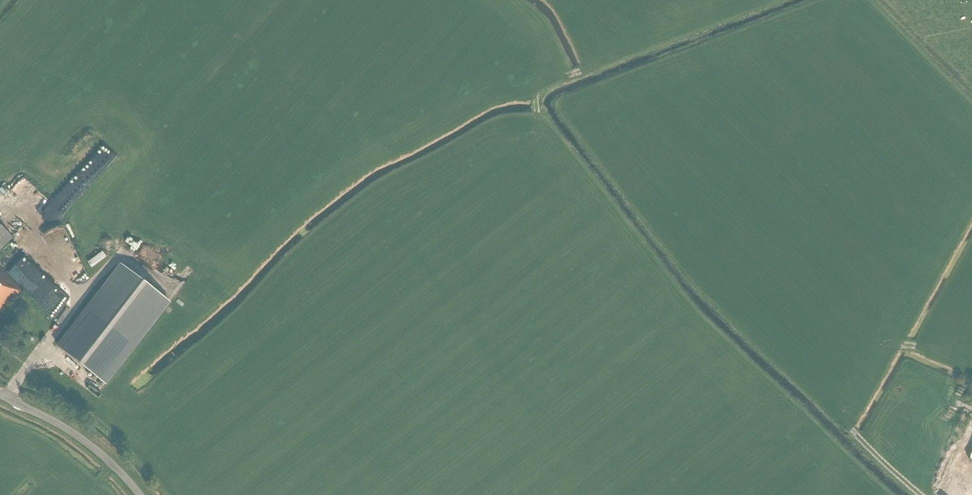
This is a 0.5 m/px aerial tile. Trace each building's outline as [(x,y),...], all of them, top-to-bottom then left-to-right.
[(3,179),(26,208),(41,196),(18,167),(3,179)] [(13,237),(0,225),(0,250),(13,237)] [(104,250),(88,260),(92,265),(108,255),(104,250)] [(121,264),(56,347),(107,385),(171,303),(121,264)] [(23,292),(0,269),(0,315),(23,292)] [(970,418),(964,438),(971,441),(971,418),(970,418)]
